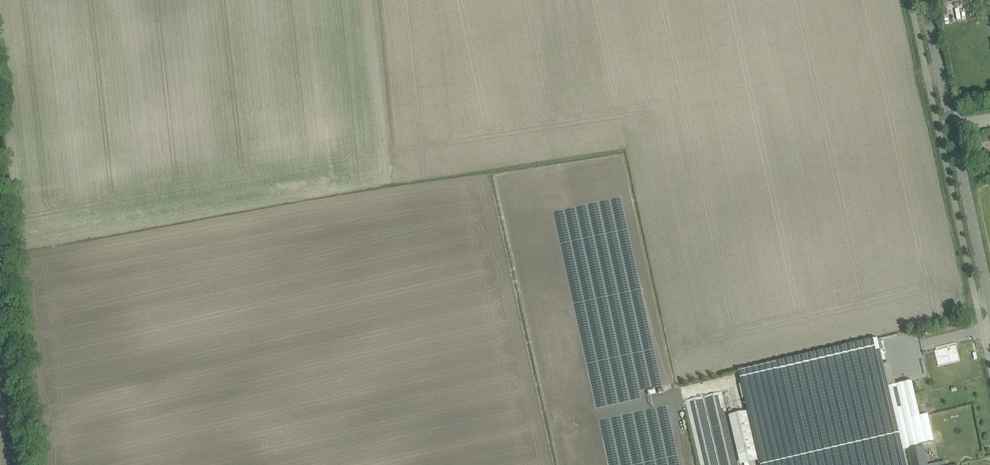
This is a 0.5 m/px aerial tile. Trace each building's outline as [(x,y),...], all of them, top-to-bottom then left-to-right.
[(739,372),(761,464),(911,464),(908,450),(923,447),(922,445),(908,383),(896,386),(888,388),(883,365),(877,340),(854,345),(792,359),(739,372)] [(960,347),(931,354),(936,376),(965,369),(960,347)] [(684,385),(687,397),(714,390),(711,378),(684,385)] [(912,382),(908,383),(922,445),(934,442),(928,415),(920,417),(912,382)] [(704,397),(720,464),(739,464),(722,393),(704,397)] [(686,402),(700,464),(719,464),(703,398),(686,402)] [(727,408),(740,464),(759,464),(745,404),(727,408)] [(923,447),(908,450),(911,464),(927,464),(923,447)]
